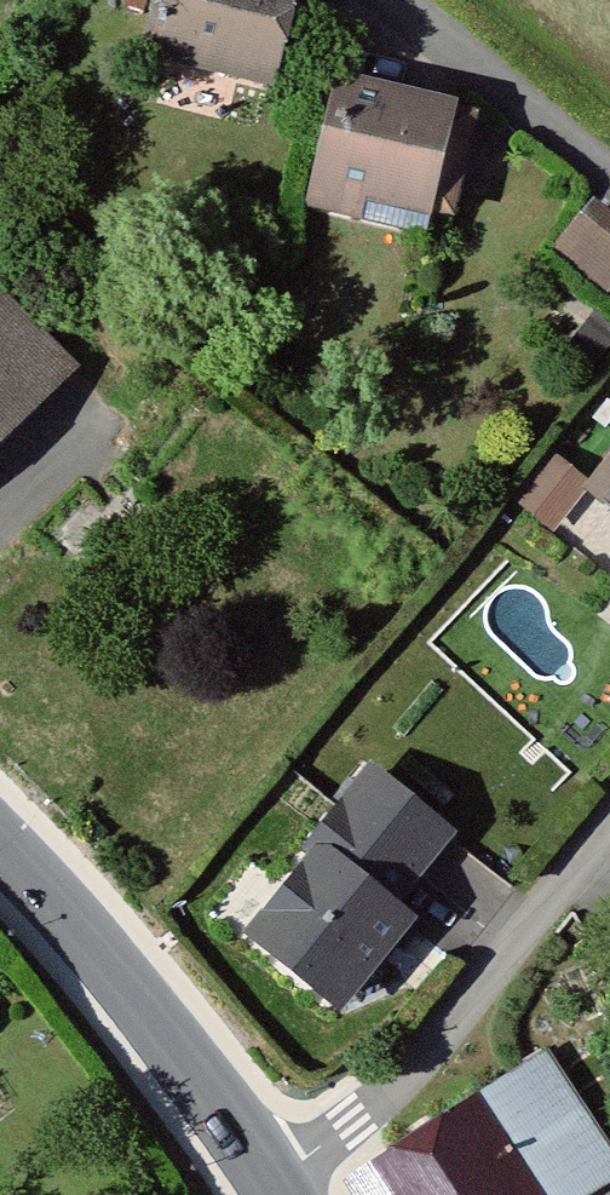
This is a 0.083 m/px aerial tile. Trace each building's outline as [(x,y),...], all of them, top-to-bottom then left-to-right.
[(266,78),(286,0),(160,0),(151,40),(183,49),(190,31),(222,41),(217,65),(266,78)] [(431,204),(446,208),(468,117),(340,85),(318,177),(431,204)] [(423,229),(431,204),(318,177),(313,203),(423,229)] [(556,250),(602,289),(609,279),(609,240),(583,217),(556,250)] [(0,303),(0,368),(30,398),(63,362),(0,303)] [(30,398),(0,368),(0,429),(30,398)] [(609,501),(609,467),(594,488),(609,501)] [(373,900),(403,864),(431,829),(362,772),(334,807),(302,845),(309,851),(245,930),(325,996),(391,916),(373,900)] [(474,1101),(472,1098),(349,1179),(353,1185),(369,1175),(382,1194),(567,1194),(609,1166),(609,1159),(543,1056),(474,1101)]
